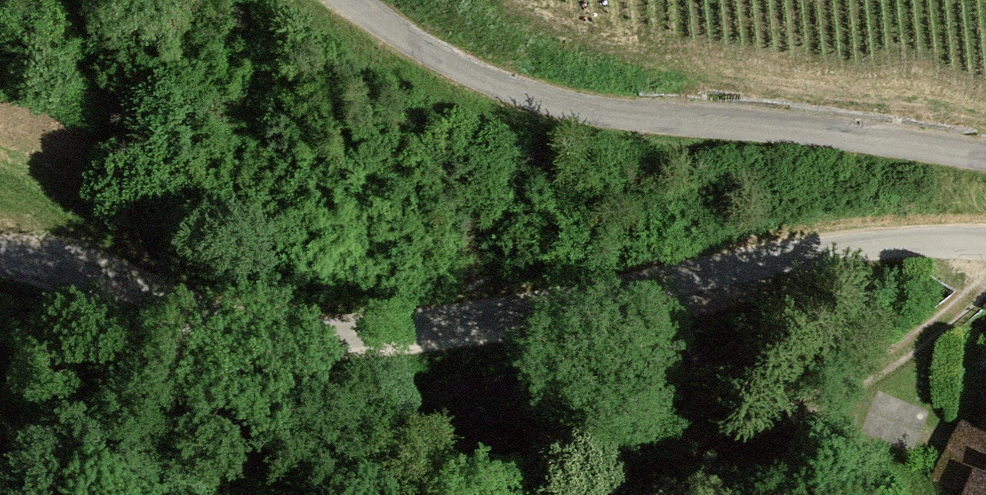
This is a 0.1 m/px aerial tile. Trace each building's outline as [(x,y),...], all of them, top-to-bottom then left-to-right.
[(966,426),(935,494),(985,494),(985,435),(966,426)]
